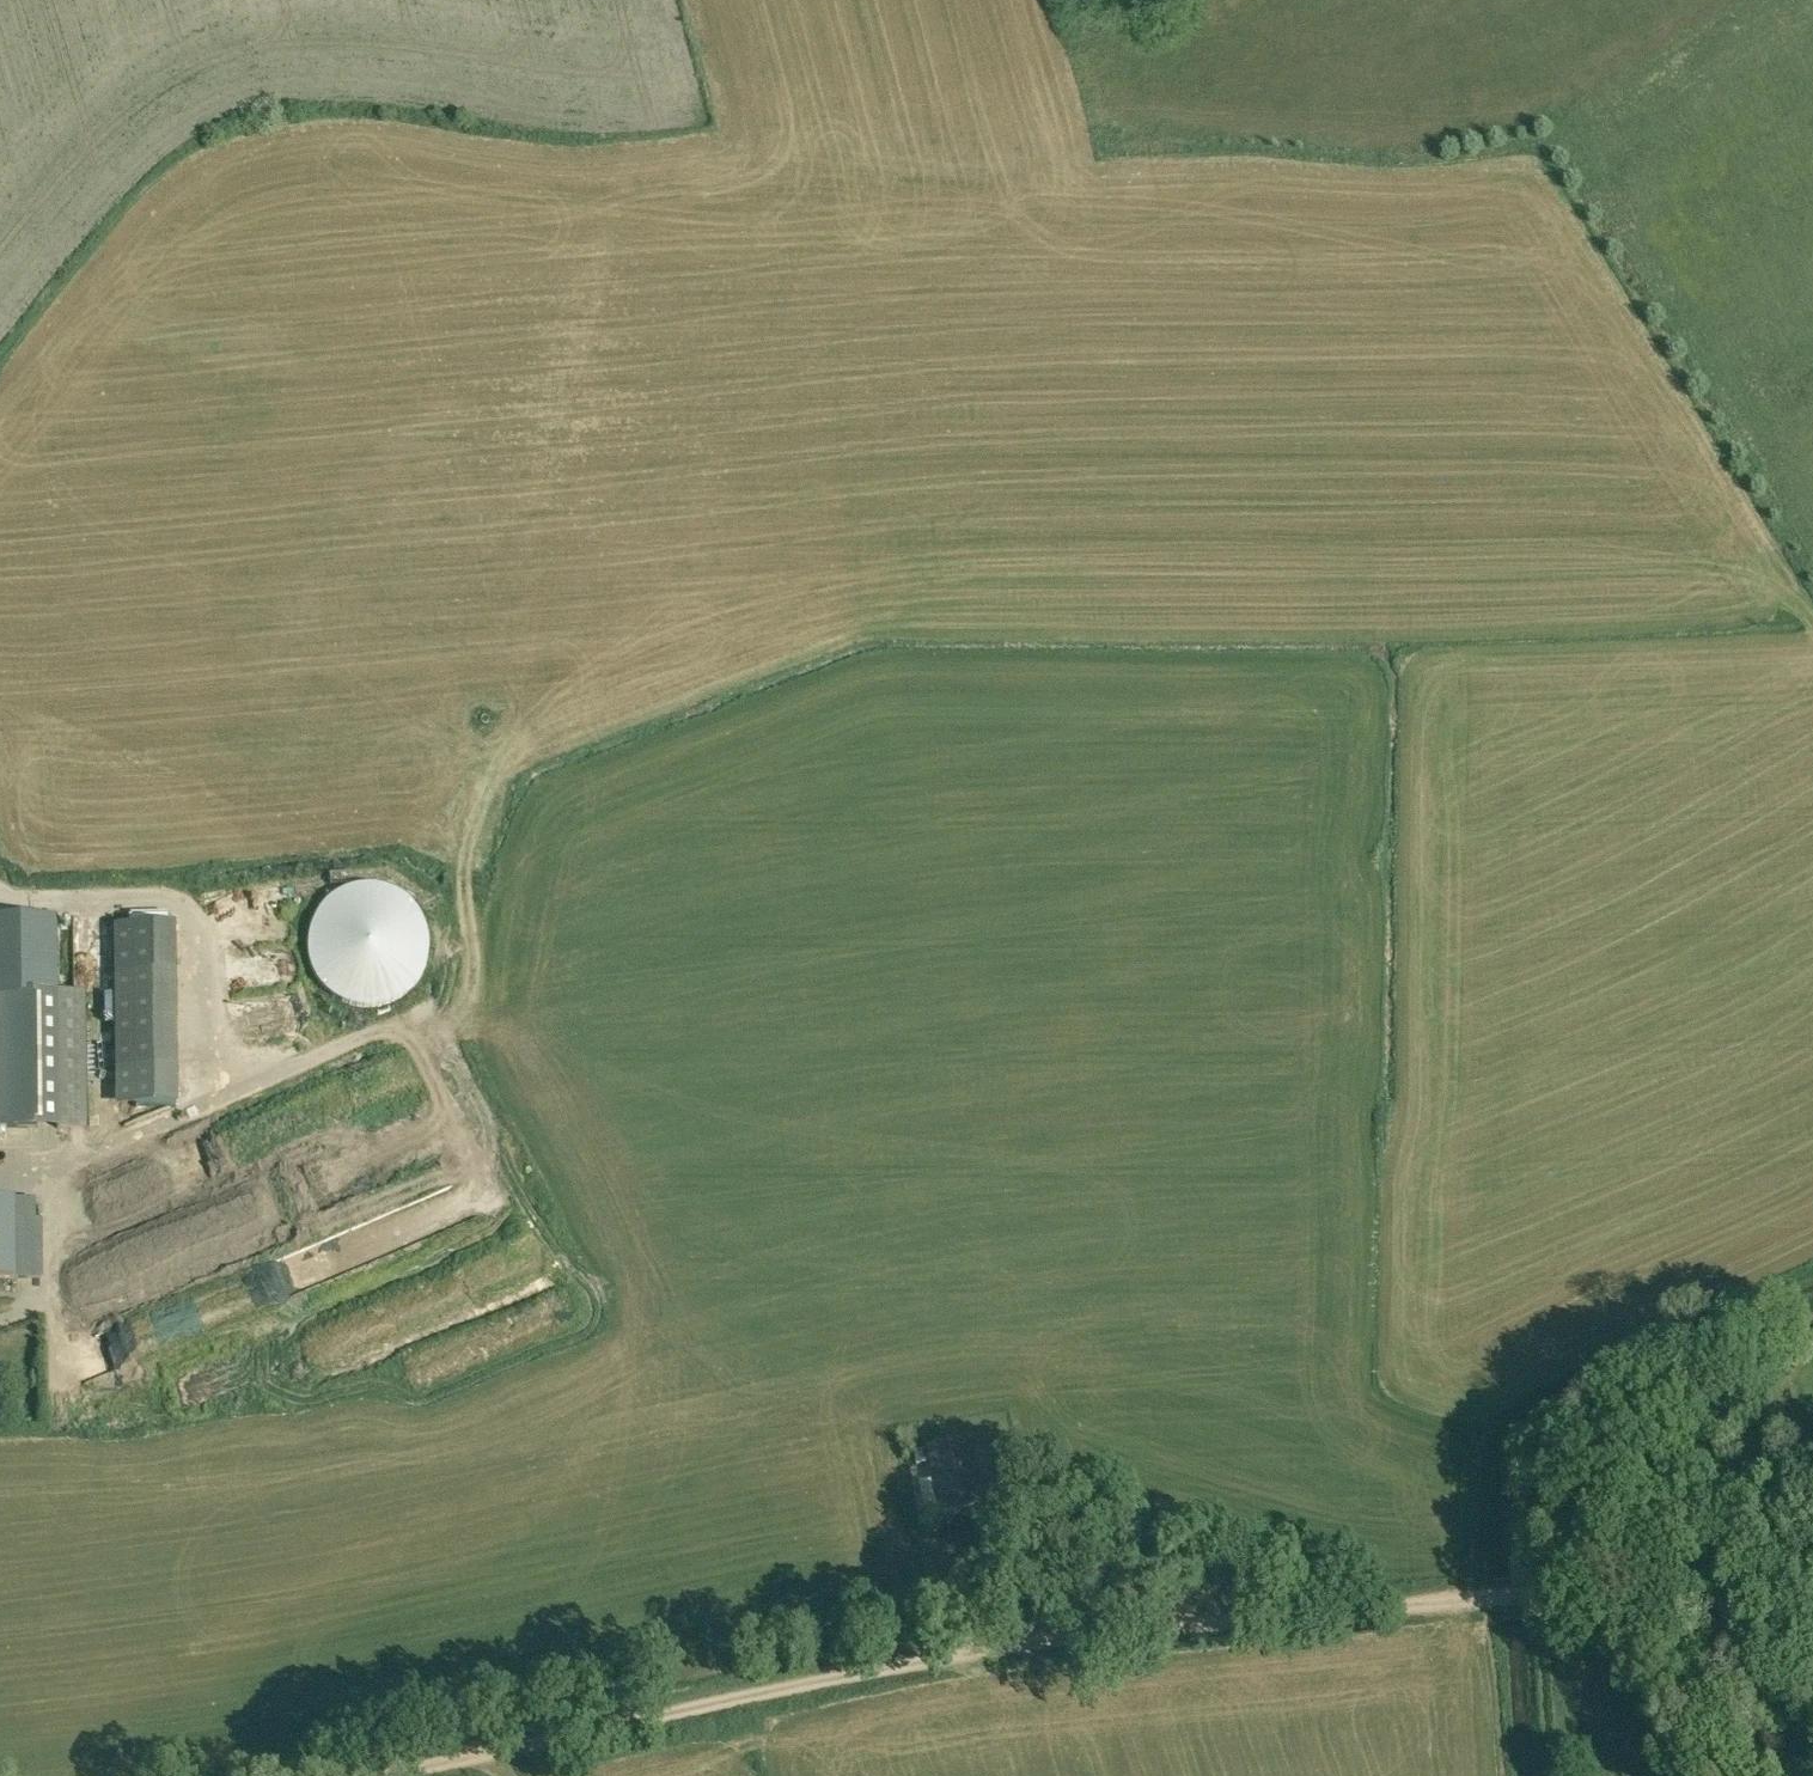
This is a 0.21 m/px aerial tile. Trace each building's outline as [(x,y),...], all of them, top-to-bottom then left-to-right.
[(342,1003),(360,1007),(377,1006),(392,1001),(406,993),(417,980),(424,966),(428,950),(427,934),(421,917),(410,902),(396,892),(379,885),(361,884),(344,888),(328,896),(316,909),(307,926),(304,944),(306,962),(314,979),(326,993),(342,1003)] [(57,991),(57,914),(0,914),(0,991),(57,991)] [(174,924),(115,924),(115,1103),(174,1103),(174,924)] [(60,1128),(87,1130),(86,991),(57,991),(0,991),(0,1129),(60,1128)] [(42,1277),(41,1219),(36,1219),(36,1198),(15,1198),(15,1196),(0,1196),(0,1278),(42,1277)] [(927,1448),(940,1513),(979,1505),(966,1440),(927,1448)]
